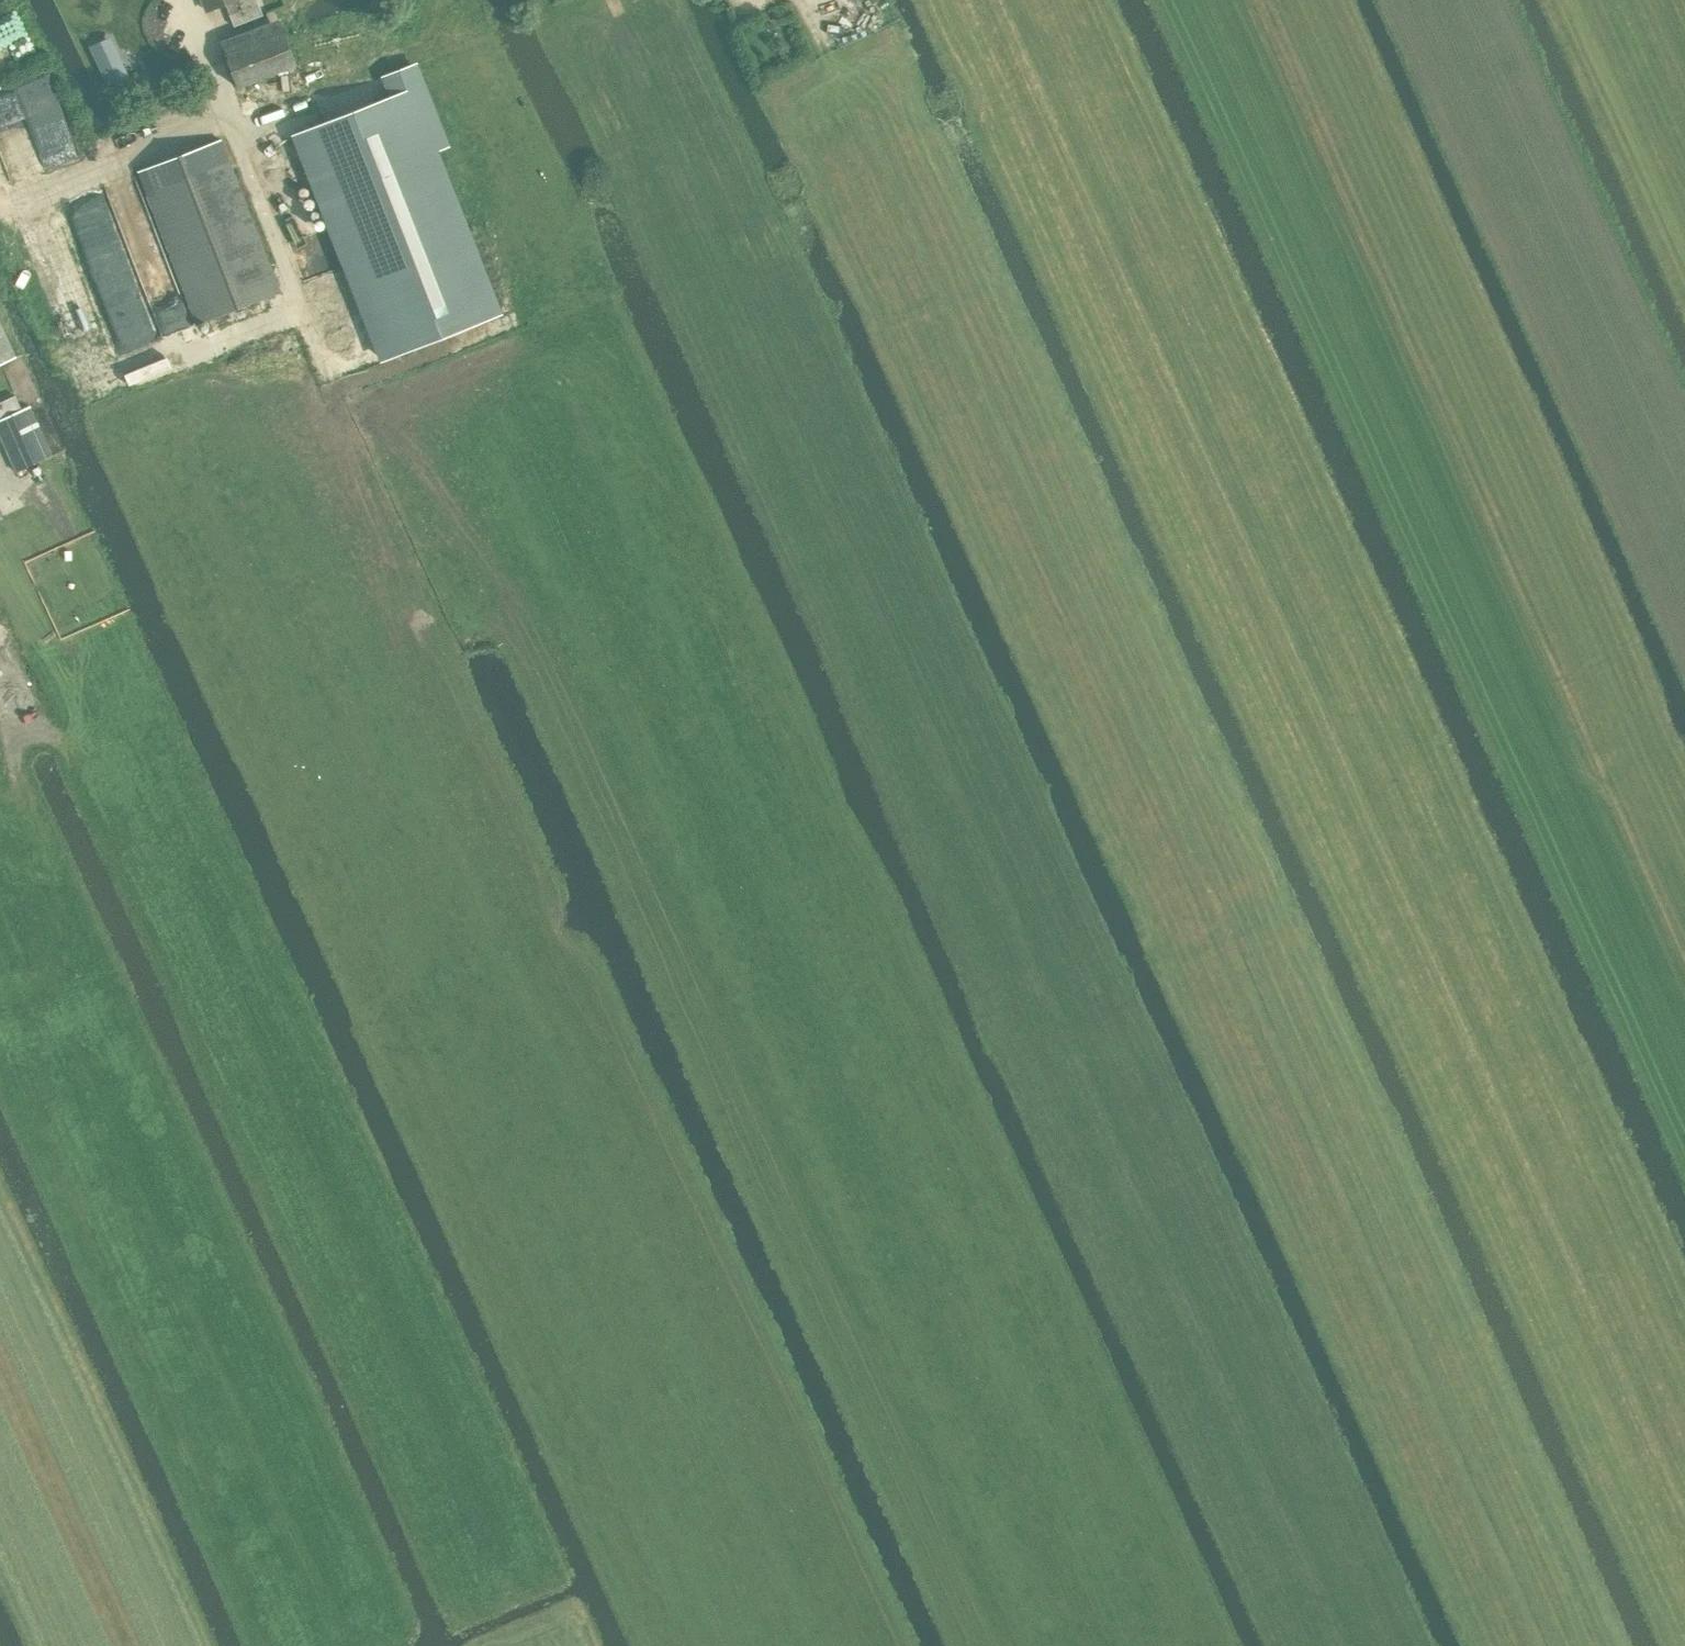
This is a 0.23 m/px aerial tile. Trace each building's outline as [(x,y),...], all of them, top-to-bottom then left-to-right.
[(207,11),(224,4),(234,27),(263,15),(257,0),(203,0),(207,11)] [(238,88),(295,65),(278,21),(220,43),(238,88)] [(111,36),(90,46),(112,93),(133,83),(111,36)] [(295,135),(383,360),(497,315),(433,152),(444,148),(412,65),(385,76),(393,96),(295,135)] [(160,89),(142,96),(149,114),(167,107),(160,89)] [(197,325),(280,293),(221,140),(138,172),(197,325)] [(16,357),(0,324),(0,365),(16,357)] [(52,456),(30,407),(0,420),(0,437),(16,472),(52,456)]
